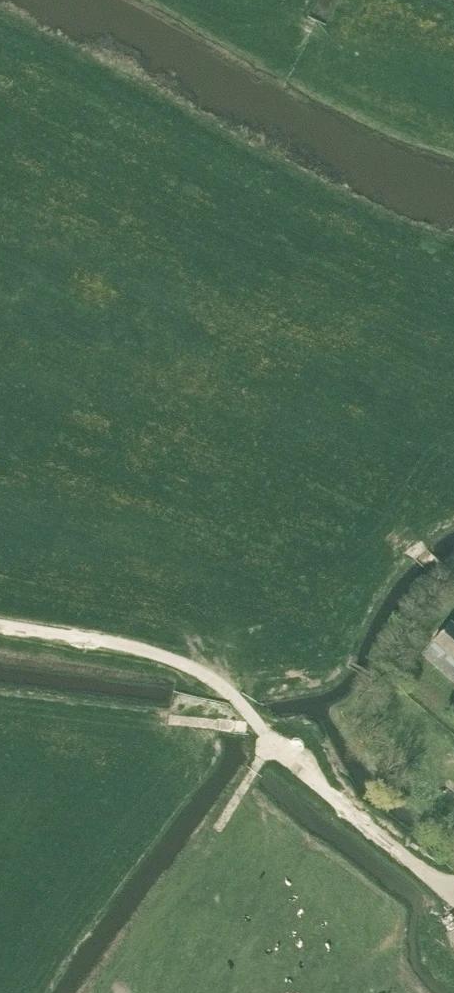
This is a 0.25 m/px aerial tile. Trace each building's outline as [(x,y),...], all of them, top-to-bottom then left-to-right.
[(450,621),(433,640),(453,659),(453,624),(450,621)]
